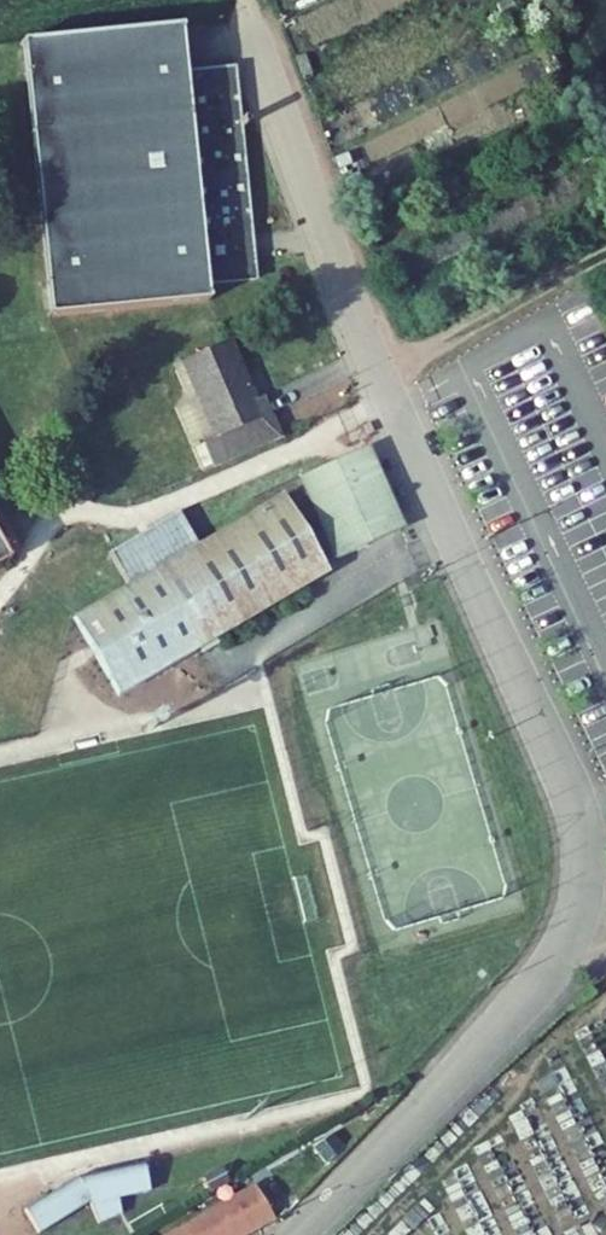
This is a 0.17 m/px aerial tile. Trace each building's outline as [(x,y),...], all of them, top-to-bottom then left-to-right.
[(180,27),(129,31),(69,60),(69,71),(108,231),(45,265),(50,315),(207,301),(206,284),(256,280),(253,246),(235,68),(185,73),(180,27)] [(69,60),(129,31),(24,42),(45,265),(108,231),(69,71),(69,60)] [(210,466),(278,437),(262,397),(254,401),(229,341),(183,360),(218,439),(202,446),(210,466)] [(174,407),(200,470),(210,466),(202,446),(218,439),(183,360),(172,365),(185,395),(174,407)] [(369,435),(375,433),(370,423),(364,426),(369,435)] [(303,476),(339,558),(367,546),(364,538),(398,523),(364,448),(355,452),(303,476)] [(127,584),(173,663),(194,650),(200,647),(216,638),(301,588),(294,575),(321,560),(290,506),(276,515),(269,502),(256,509),(197,543),(179,512),(147,531),(109,553),(127,584)] [(367,546),(401,530),(398,523),(364,538),(367,546)] [(8,559),(0,544),(0,564),(8,559)] [(118,695),(173,663),(127,584),(72,617),(92,651),(118,695)] [(212,648),(219,643),(216,638),(200,647),(203,652),(212,648)] [(118,1198),(150,1191),(144,1163),(77,1177),(24,1210),(39,1233),(89,1202),(98,1223),(121,1213),(118,1198)] [(202,1179),(209,1192),(228,1182),(221,1169),(202,1179)] [(267,1171),(251,1180),(267,1208),(283,1199),(267,1171)] [(274,1219),(267,1208),(251,1180),(231,1192),(229,1187),(201,1203),(207,1214),(170,1234),(247,1234),(274,1219)]
